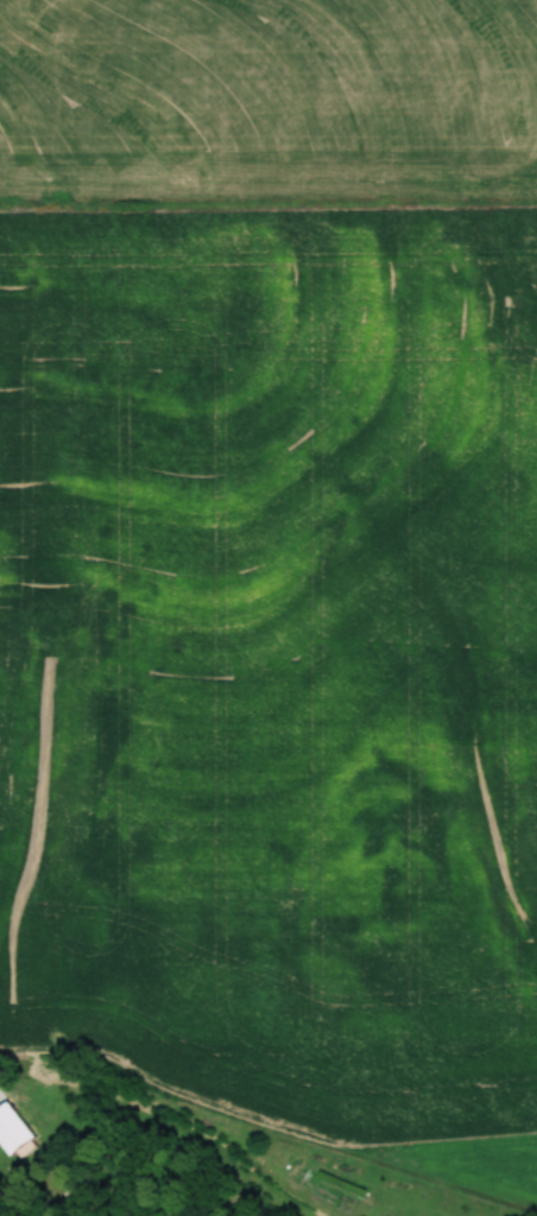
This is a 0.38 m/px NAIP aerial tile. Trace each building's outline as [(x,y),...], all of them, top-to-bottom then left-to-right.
[(24,1142),(0,1111),(0,1160),(24,1142)]
